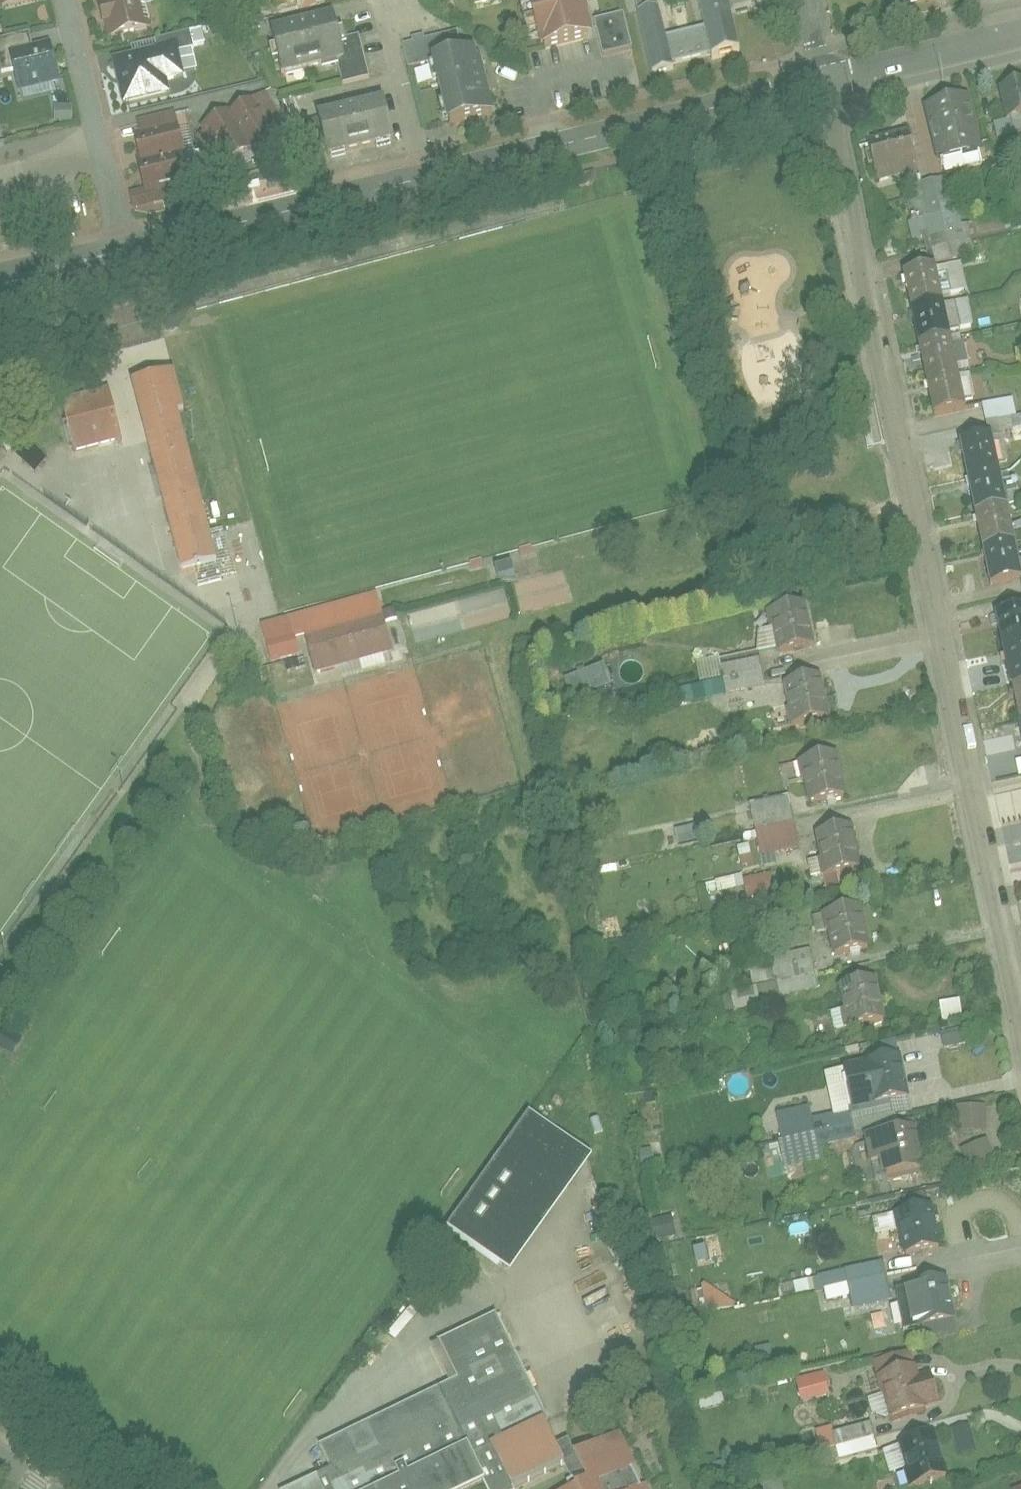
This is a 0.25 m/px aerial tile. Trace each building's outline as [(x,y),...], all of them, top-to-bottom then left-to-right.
[(110,36),(147,28),(142,0),(102,0),(110,36)] [(532,0),(545,49),(597,36),(602,57),(633,49),(623,14),(593,21),(588,0),(532,0)] [(637,14),(652,77),(675,71),(674,65),(709,57),(710,64),(741,57),(728,0),(700,0),(707,28),(667,38),(660,8),(637,14)] [(302,27),(312,69),(340,63),(330,20),(302,27)] [(274,34),(284,76),(312,69),(302,27),(274,34)] [(175,44),(113,57),(123,103),(170,93),(167,78),(182,75),(175,44)] [(53,45),(14,53),(22,93),(61,85),(53,45)] [(436,65),(443,93),(484,83),(477,54),(436,65)] [(443,93),(450,122),(491,111),(484,83),(443,93)] [(1001,90),(1010,126),(1020,123),(1020,85),(1001,90)] [(967,99),(927,106),(938,163),(978,155),(967,99)] [(232,112),(202,130),(229,173),(260,153),(262,156),(282,144),(256,103),(235,117),(232,112)] [(377,106),(322,121),(332,160),(387,145),(377,106)] [(141,136),(136,138),(144,165),(137,167),(146,197),(199,182),(178,112),(137,124),(141,136)] [(905,137),(865,146),(873,184),(913,175),(905,137)] [(902,272),(909,308),(941,302),(934,266),(902,272)] [(909,308),(916,344),(948,337),(941,302),(909,308)] [(916,344),(923,379),(955,373),(948,337),(916,344)] [(923,379),(931,415),(962,409),(955,373),(923,379)] [(135,387),(183,569),(220,560),(172,377),(135,387)] [(67,404),(78,453),(121,443),(111,395),(67,404)] [(1012,398),(981,404),(984,422),(1015,416),(1012,398)] [(961,447),(968,482),(1007,475),(1000,439),(961,447)] [(968,482),(975,518),(1014,511),(1007,475),(968,482)] [(975,518),(982,554),(1020,547),(1014,511),(975,518)] [(989,590),(1020,584),(1020,549),(1020,547),(982,554),(989,590)] [(316,674),(393,653),(377,594),(290,618),(296,640),(305,638),(316,674)] [(824,646),(815,604),(773,613),(782,655),(824,646)] [(1005,655),(1020,652),(1020,615),(998,619),(1005,655)] [(296,640),(290,618),(262,626),(273,665),(301,657),(296,640)] [(700,663),(704,683),(727,678),(730,694),(768,687),(761,651),(700,663)] [(1012,691),(1020,689),(1020,652),(1005,655),(1012,691)] [(577,700),(613,686),(605,665),(568,679),(577,700)] [(835,717),(826,677),(786,685),(794,726),(835,717)] [(690,703),(710,700),(707,685),(687,688),(690,703)] [(1018,726),(1020,726),(1020,689),(1012,691),(1018,726)] [(852,798),(841,753),(801,763),(812,807),(852,798)] [(764,856),(804,849),(795,795),(754,802),(764,856)] [(866,869),(857,826),(816,835),(826,878),(866,869)] [(720,880),(722,891),(746,887),(744,876),(720,880)] [(876,949),(867,908),(825,918),(835,959),(876,949)] [(737,993),(739,1009),(822,996),(816,952),(752,962),(756,990),(737,993)] [(885,973),(839,982),(848,1031),(894,1022),(885,973)] [(946,1021),(967,1018),(964,999),(943,1002),(946,1021)] [(970,1042),(967,1028),(945,1033),(948,1047),(970,1042)] [(0,1041),(0,1043),(14,1053),(22,1041),(7,1031),(0,1041)] [(914,1095),(904,1052),(852,1065),(862,1107),(914,1095)] [(961,1106),(962,1134),(995,1133),(995,1106),(961,1106)] [(585,1158),(525,1117),(450,1228),(511,1269),(585,1158)] [(926,1126),(879,1136),(888,1180),(935,1170),(926,1126)] [(976,1173),(999,1162),(989,1140),(966,1151),(976,1173)] [(947,1249),(937,1208),(899,1217),(909,1258),(947,1249)] [(882,1235),(901,1231),(898,1215),(878,1219),(882,1235)] [(660,1239),(679,1236),(675,1216),(656,1219),(660,1239)] [(854,1297),(856,1309),(895,1302),(888,1264),(784,1282),(786,1295),(827,1288),(830,1301),(854,1297)] [(966,1321),(956,1279),(917,1288),(927,1330),(966,1321)] [(734,1310),(731,1283),(709,1285),(712,1312),(734,1310)] [(693,1293),(705,1316),(714,1311),(702,1288),(693,1293)] [(434,1343),(452,1380),(321,1442),(331,1462),(280,1486),(281,1488),(466,1488),(479,1483),(482,1488),(517,1488),(520,1487),(559,1469),(567,1486),(561,1488),(642,1488),(616,1435),(561,1460),(492,1315),(434,1343)] [(923,1354),(874,1368),(890,1423),(939,1409),(923,1354)] [(798,1379),(805,1402),(834,1393),(827,1371),(798,1379)] [(836,1434),(845,1461),(882,1451),(874,1423),(836,1434)] [(956,1430),(962,1455),(980,1451),(975,1426),(956,1430)] [(834,1427),(820,1430),(823,1450),(837,1448),(834,1427)] [(946,1476),(934,1436),(901,1446),(908,1470),(906,1471),(911,1487),(946,1476)]
